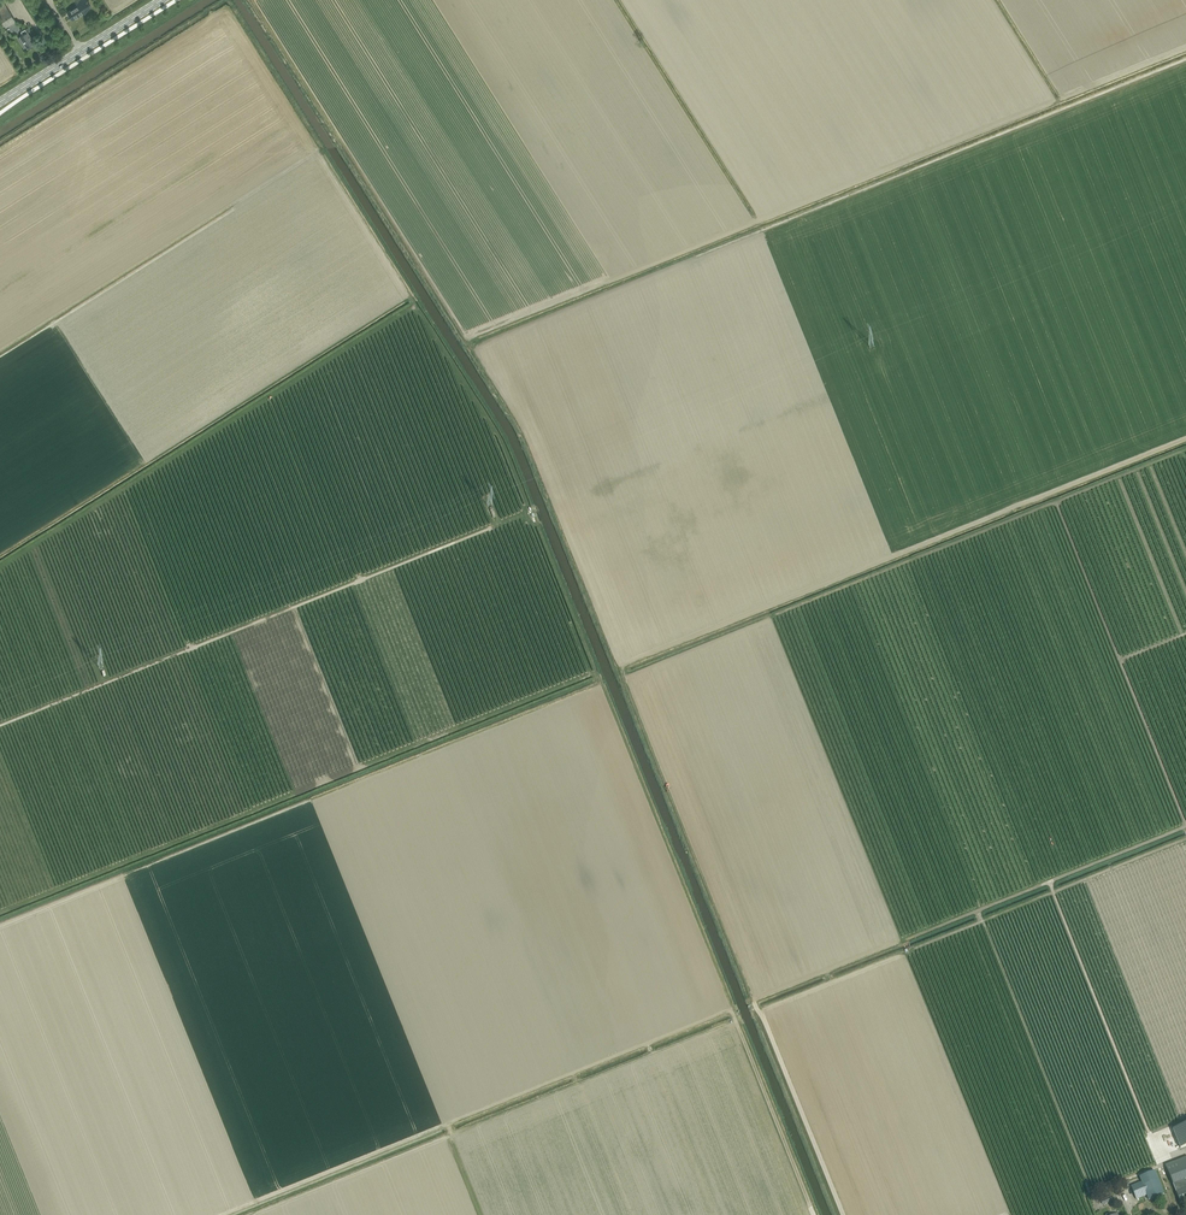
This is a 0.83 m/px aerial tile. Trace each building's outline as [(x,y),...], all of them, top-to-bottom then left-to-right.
[(68,12),(72,19),(83,13),(84,13),(90,5),(90,6),(90,5),(87,0),(80,0),(79,1),(81,3),(79,5),(68,12)] [(15,21),(4,3),(0,6),(0,18),(6,27),(15,21)] [(27,48),(34,43),(27,32),(25,29),(21,32),(23,35),(20,36),(27,48)] [(1173,1129),(1181,1148),(1185,1146),(1185,1124),(1173,1129)] [(1166,1165),(1173,1184),(1180,1203),(1185,1200),(1185,1157),(1166,1165)] [(1149,1200),(1164,1194),(1155,1171),(1140,1177),(1142,1182),(1131,1186),(1136,1199),(1147,1195),(1149,1200)] [(1103,1204),(1114,1200),(1112,1195),(1101,1200),(1103,1204)]
